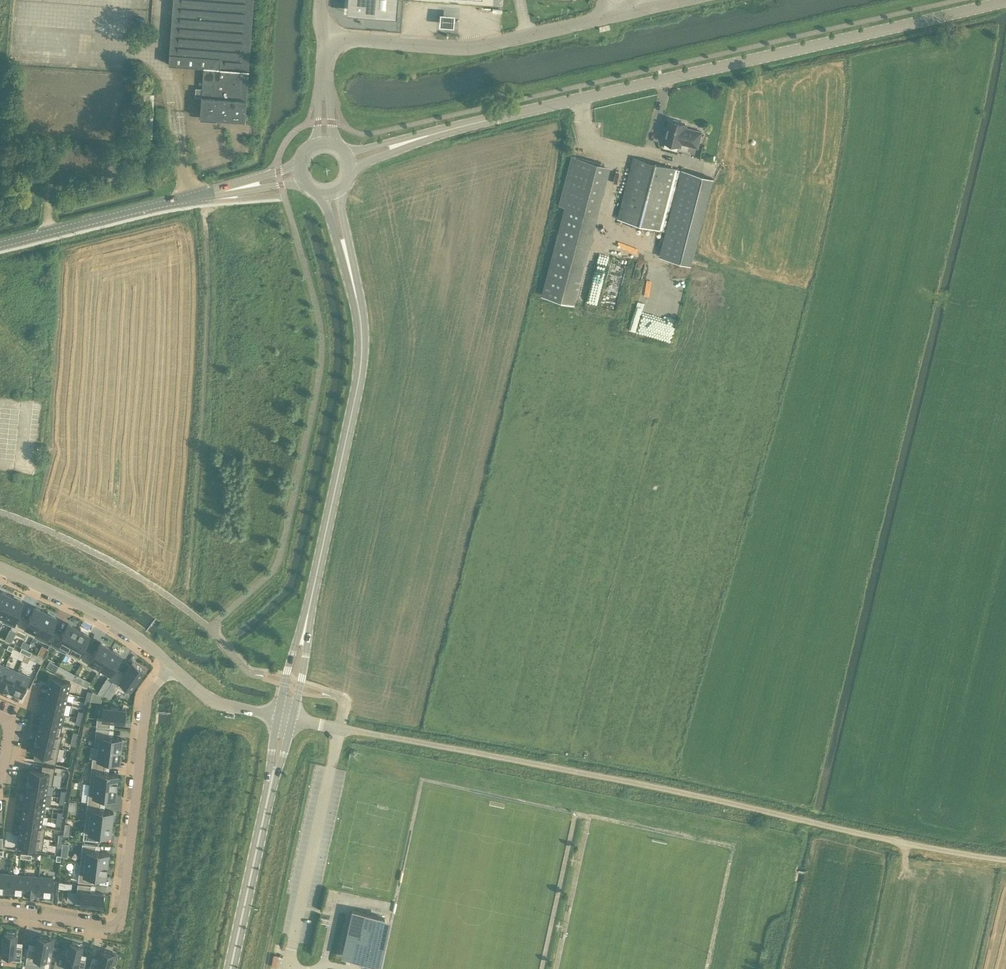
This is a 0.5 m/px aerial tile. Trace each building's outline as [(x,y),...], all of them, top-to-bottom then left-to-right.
[(168,64),(203,66),(200,113),(199,117),(200,117),(245,120),(248,70),(253,0),(173,0),(168,64)] [(361,14),(396,16),(397,0),(349,0),(361,14)] [(455,14),(439,13),(439,24),(454,25),(455,14)] [(682,125),(680,124),(680,123),(682,123),(679,122),(678,120),(674,119),(672,120),(670,119),(666,132),(665,133),(664,137),(665,139),(664,141),(680,145),(681,142),(698,147),(702,131),(685,127),(683,127),(682,125)] [(573,155),(560,205),(566,206),(542,295),(573,303),(596,214),(609,164),(573,155)] [(713,178),(634,157),(618,218),(666,230),(659,256),(691,264),(713,178)] [(1,619),(12,596),(1,592),(0,594),(0,619),(1,619)] [(12,596),(1,619),(12,624),(11,627),(17,630),(18,627),(23,616),(17,613),(22,601),(12,596)] [(23,616),(18,627),(35,635),(46,612),(35,607),(29,619),(23,616)] [(46,612),(35,635),(50,643),(56,632),(50,629),(56,617),(46,612)] [(56,632),(50,643),(66,652),(78,630),(68,624),(62,635),(56,632)] [(5,639),(11,642),(17,630),(11,627),(5,639)] [(78,630),(66,652),(82,660),(88,650),(82,646),(88,635),(78,630)] [(22,647),(27,649),(30,644),(23,640),(20,646),(22,647)] [(88,650),(82,660),(98,669),(99,668),(111,648),(101,642),(94,653),(88,650)] [(19,649),(13,647),(11,653),(17,656),(19,649)] [(111,648),(99,668),(109,674),(108,676),(113,679),(119,670),(119,669),(114,665),(121,654),(111,648)] [(47,667),(56,671),(59,665),(50,660),(47,667)] [(119,670),(113,679),(112,680),(128,691),(143,668),(133,661),(125,674),(119,670)] [(0,675),(0,688),(7,691),(17,670),(5,665),(0,675)] [(17,670),(7,691),(20,697),(30,677),(17,670)] [(75,673),(70,671),(66,677),(71,679),(75,673)] [(71,679),(79,683),(82,677),(75,673),(71,679)] [(51,676),(48,688),(67,692),(70,681),(51,676)] [(108,676),(102,684),(107,688),(112,680),(113,679),(108,676)] [(48,688),(46,698),(65,703),(67,692),(48,688)] [(46,698),(43,709),(62,713),(65,703),(46,698)] [(97,717),(96,725),(110,727),(111,720),(124,721),(125,708),(103,705),(102,718),(97,717)] [(43,709),(41,719),(61,724),(63,713),(62,713),(43,709)] [(41,719),(38,730),(58,735),(61,724),(41,719)] [(96,727),(94,746),(98,747),(120,749),(122,737),(109,736),(110,729),(96,727)] [(38,730),(36,740),(59,746),(62,735),(58,735),(38,730)] [(36,740),(33,751),(44,754),(43,760),(55,763),(59,746),(36,740)] [(92,757),(91,765),(105,766),(106,760),(119,761),(120,749),(98,747),(97,758),(92,757)] [(29,769),(28,780),(47,783),(52,784),(55,766),(42,764),(41,771),(29,769)] [(91,765),(89,783),(116,786),(117,774),(105,772),(105,766),(91,765)] [(28,780),(26,791),(45,794),(47,783),(28,780)] [(89,783),(87,801),(101,803),(102,796),(115,798),(116,786),(89,783)] [(26,791),(24,802),(44,805),(45,794),(26,791)] [(87,801),(85,820),(112,823),(113,811),(100,809),(101,803),(87,801)] [(24,802),(23,812),(42,815),(44,805),(24,802)] [(23,812),(21,823),(40,826),(42,815),(23,812)] [(85,820),(83,838),(97,840),(97,833),(110,835),(112,823),(85,820)] [(21,823),(19,834),(44,837),(45,827),(40,826),(21,823)] [(19,834),(18,845),(42,849),(44,837),(19,834)] [(82,843),(80,862),(107,865),(108,853),(95,851),(96,844),(82,843)] [(80,862),(78,880),(92,882),(92,875),(105,877),(107,865),(80,862)] [(9,892),(10,874),(0,873),(0,891),(9,892)] [(10,874),(9,892),(23,893),(25,875),(10,874)] [(25,875),(23,893),(37,894),(39,876),(25,875)] [(39,876),(37,894),(52,895),(54,877),(39,876)] [(77,883),(75,902),(88,903),(88,905),(96,906),(96,904),(102,905),(104,892),(91,891),(91,885),(77,883)] [(375,959),(384,917),(352,910),(343,952),(375,959)] [(3,945),(1,958),(21,960),(22,946),(15,946),(16,933),(14,932),(14,931),(6,931),(6,932),(4,932),(3,938),(2,937),(1,945),(3,945)] [(28,947),(26,961),(45,964),(48,946),(52,947),(54,938),(38,935),(35,948),(28,947)] [(64,968),(68,968),(83,968),(86,959),(79,957),(82,945),(80,944),(80,943),(72,941),(72,942),(70,942),(69,948),(67,947),(65,955),(67,955),(64,968)] [(89,968),(109,968),(111,961),(115,962),(117,953),(101,949),(98,962),(91,960),(89,968)]
